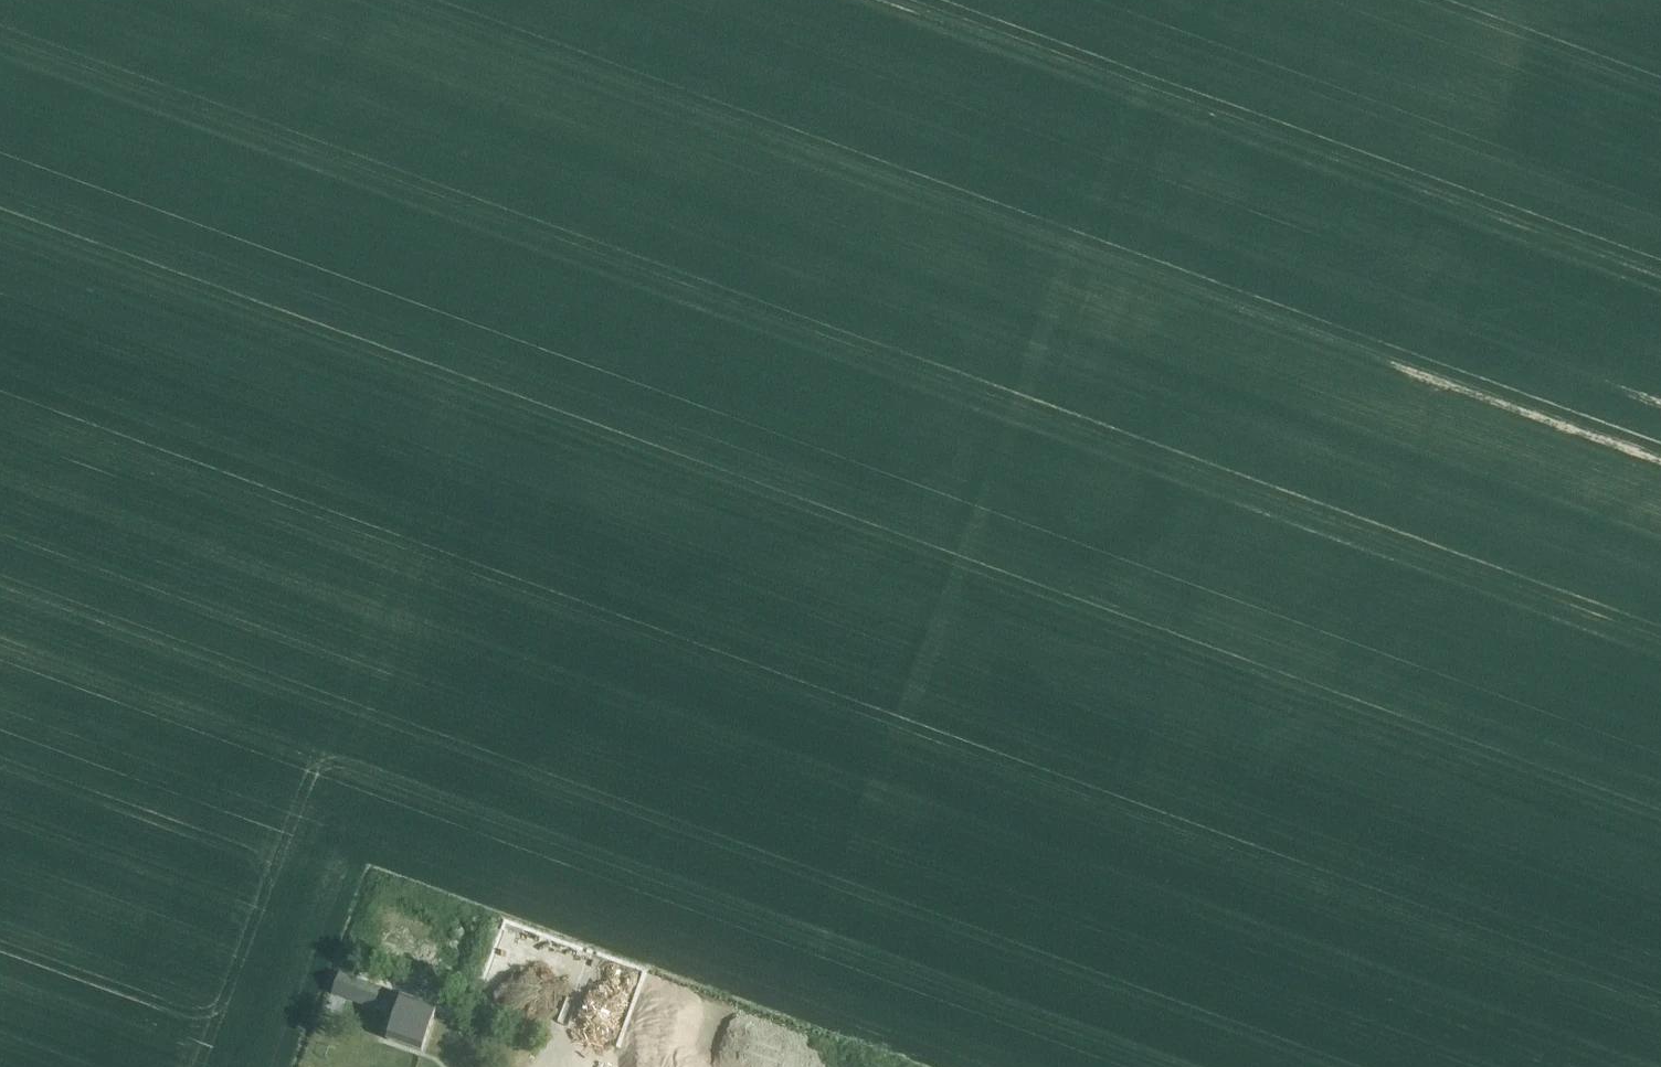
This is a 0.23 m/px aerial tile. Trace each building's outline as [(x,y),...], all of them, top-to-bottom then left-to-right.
[(421,1053),(436,1009),(393,994),(388,1008),(396,1010),(385,1040),(421,1053)]
